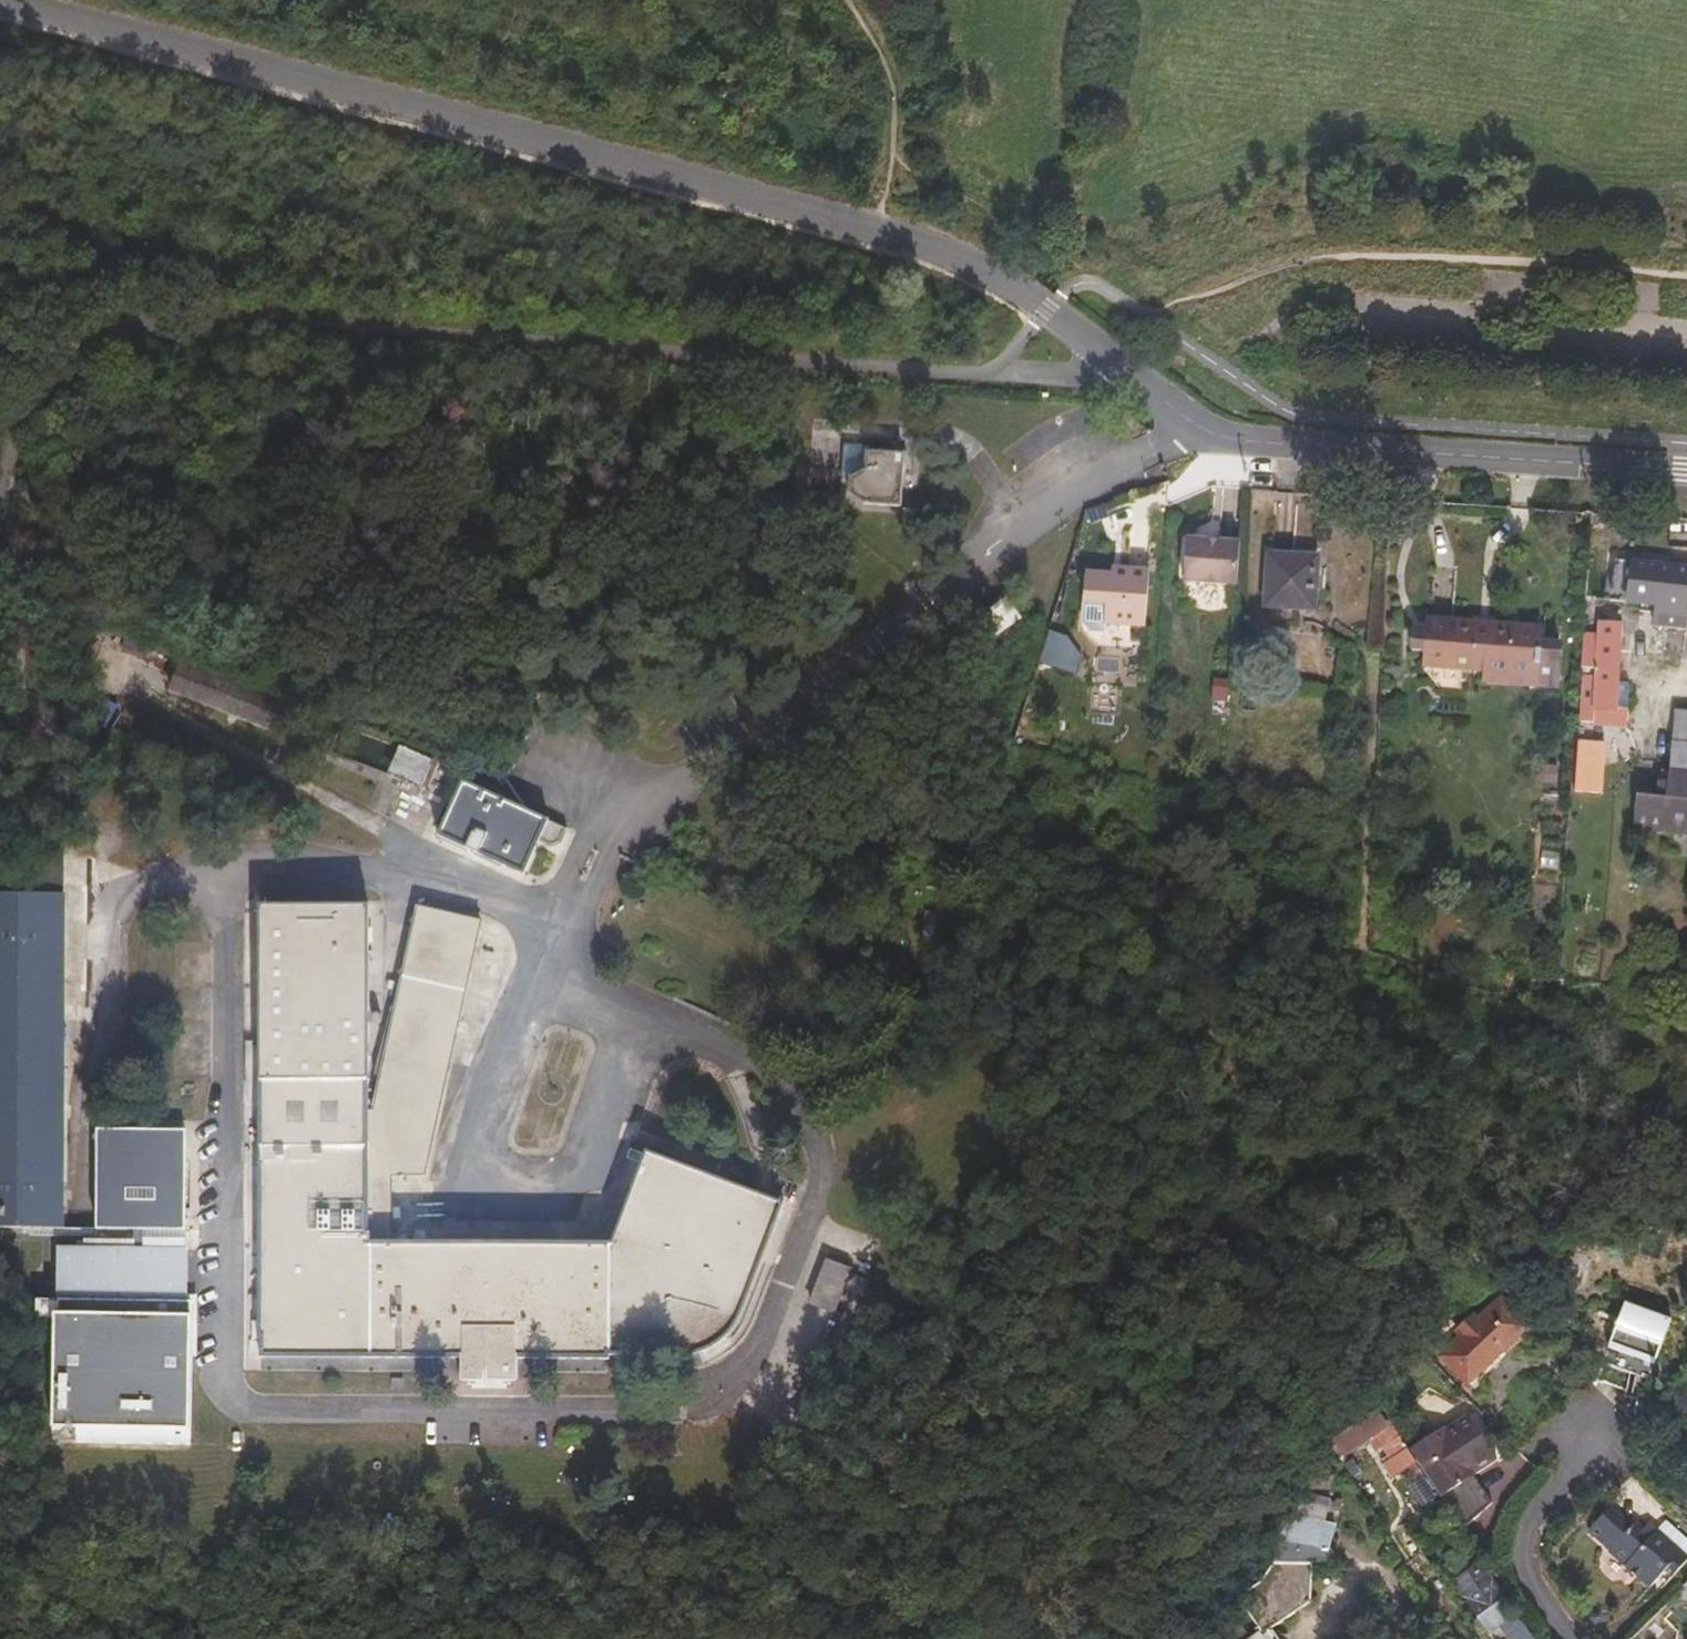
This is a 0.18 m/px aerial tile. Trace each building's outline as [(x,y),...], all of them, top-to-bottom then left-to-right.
[(900,506),(903,455),(869,453),(868,471),(852,479),(851,495),(865,504),(900,506)] [(1181,580),(1235,584),(1237,542),(1206,539),(1184,538),(1181,580)] [(1313,609),(1315,559),(1292,558),(1266,557),(1264,608),(1313,609)] [(1656,605),(1655,613),(1686,617),(1686,566),(1629,560),(1616,559),(1612,589),(1657,594),(1656,605)] [(1127,573),(1111,573),(1084,571),(1084,595),(1092,596),(1097,597),(1105,606),(1104,620),(1144,624),(1148,569),(1127,567),(1127,573)] [(1611,601),(1656,605),(1657,594),(1612,589),(1611,601)] [(1089,627),(1104,628),(1104,620),(1105,606),(1097,597),(1092,596),(1084,595),(1080,595),(1080,617),(1089,627)] [(977,619),(993,641),(1022,619),(1007,598),(977,619)] [(1655,613),(1654,624),(1686,627),(1686,617),(1655,613)] [(1448,616),(1425,614),(1424,627),(1422,651),(1421,667),(1473,671),(1477,618),(1448,616)] [(1512,621),(1477,618),(1473,671),(1482,672),(1481,683),(1558,689),(1562,641),(1540,639),(1541,624),(1512,621)] [(1628,725),(1629,708),(1616,708),(1622,625),(1598,623),(1597,636),(1583,635),(1581,670),(1581,673),(1582,673),(1579,721),(1591,722),(1592,722),(1628,725)] [(1409,650),(1422,651),(1424,627),(1411,626),(1409,650)] [(1064,635),(1047,630),(1038,659),(1073,670),(1078,654),(1064,635)] [(121,646),(146,657),(151,645),(126,635),(121,646)] [(295,704),(182,662),(169,691),(283,736),(295,704)] [(1632,834),(1686,838),(1686,714),(1672,713),(1665,798),(1635,796),(1632,834)] [(1573,791),(1601,793),(1605,741),(1577,740),(1573,791)] [(388,776),(421,791),(435,761),(401,746),(388,776)] [(439,837),(524,875),(536,849),(549,821),(463,782),(439,837)] [(86,802),(85,816),(97,817),(98,802),(86,802)] [(575,833),(549,821),(536,849),(549,851),(564,847),(572,841),(576,836),(575,833)] [(66,894),(65,856),(0,855),(0,893),(66,894)] [(65,1231),(66,894),(0,893),(0,1230),(65,1231)] [(912,895),(890,895),(889,976),(910,977),(912,895)] [(957,896),(935,895),(934,977),(956,977),(957,896)] [(261,1075),(369,1074),(370,906),(261,907),(261,1075)] [(369,1131),(369,1144),(369,1245),(378,1245),(391,1245),(391,1177),(426,1176),(483,921),(418,906),(369,1131)] [(261,1144),(369,1144),(369,1131),(369,1074),(261,1075),(261,1144)] [(135,1250),(147,1250),(147,1230),(185,1230),(186,1132),(99,1132),(99,1230),(135,1230),(135,1250)] [(369,1245),(369,1144),(261,1144),(259,1340),(262,1340),(262,1358),(377,1359),(378,1245),(369,1245)] [(784,1204),(647,1152),(612,1245),(610,1357),(684,1358),(696,1356),(709,1351),(723,1342),(732,1332),(742,1313),(784,1204)] [(378,1245),(377,1359),(462,1360),(462,1382),(519,1382),(519,1359),(610,1361),(610,1357),(612,1245),(391,1245),(378,1245)] [(59,1316),(186,1317),(187,1250),(147,1250),(135,1250),(59,1250),(59,1316)] [(811,1305),(835,1313),(851,1271),(827,1262),(811,1305)] [(847,1291),(864,1297),(870,1282),(853,1275),(847,1291)] [(1473,1313),(1456,1328),(1463,1334),(1441,1353),(1466,1381),(1527,1326),(1502,1299),(1479,1319),(1473,1313)] [(1665,1318),(1619,1301),(1598,1362),(1600,1363),(1595,1378),(1621,1388),(1623,1371),(1645,1378),(1665,1318)] [(194,1317),(186,1317),(59,1316),(56,1316),(55,1432),(192,1433),(194,1317)] [(1387,1427),(1385,1426),(1377,1413),(1335,1439),(1345,1454),(1385,1428),(1387,1427)] [(1442,1426),(1409,1446),(1419,1462),(1445,1500),(1461,1525),(1487,1501),(1471,1474),(1496,1458),(1468,1414),(1444,1429),(1442,1426)] [(1409,1446),(1393,1422),(1385,1426),(1387,1427),(1385,1428),(1392,1440),(1384,1445),(1390,1455),(1382,1459),(1394,1478),(1419,1462),(1409,1446)] [(1296,1469),(1279,1539),(1274,1538),(1270,1561),(1254,1580),(1233,1597),(1257,1634),(1250,1638),(1273,1638),(1267,1629),(1307,1599),(1307,1562),(1328,1562),(1322,1553),(1325,1531),(1316,1527),(1320,1505),(1317,1504),(1320,1478),(1296,1469)] [(1650,1533),(1643,1528),(1633,1520),(1628,1524),(1607,1504),(1585,1526),(1607,1548),(1606,1550),(1621,1564),(1628,1571),(1645,1588),(1652,1581),(1665,1569),(1670,1574),(1686,1558),(1655,1528),(1650,1533)] [(1655,1528),(1686,1558),(1686,1557),(1686,1541),(1664,1520),(1655,1528)] [(1649,1523),(1643,1528),(1650,1533),(1655,1528),(1649,1523)] [(1492,1573),(1486,1564),(1458,1583),(1489,1629),(1511,1615),(1527,1638),(1535,1638),(1492,1573)] [(1675,1630),(1656,1608),(1623,1638),(1673,1638),(1675,1630)]
